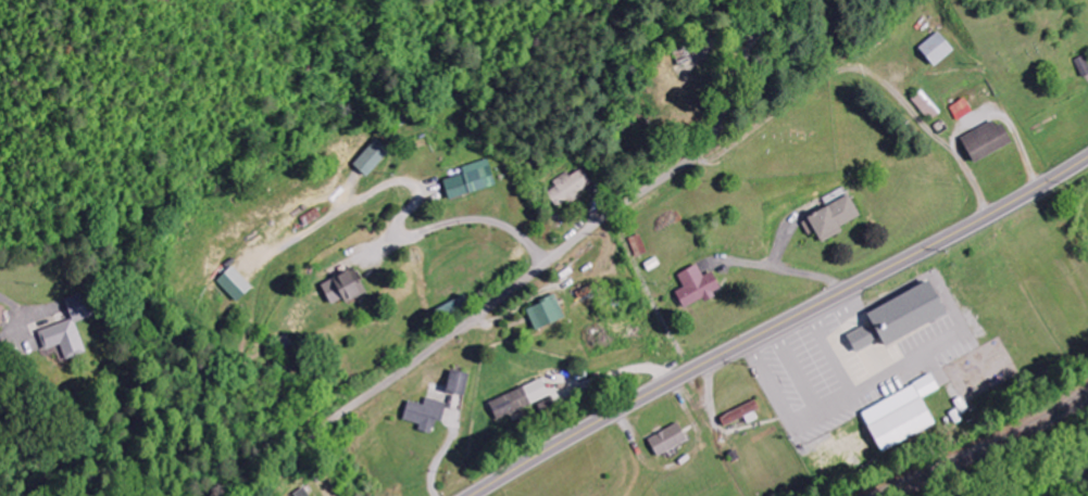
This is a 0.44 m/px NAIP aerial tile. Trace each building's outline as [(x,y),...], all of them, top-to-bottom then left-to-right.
[(1007,118),(967,137),(979,163),(1019,145),(1007,118)] [(395,149),(379,138),(358,166),(374,177),(395,149)] [(454,200),(501,186),(493,159),(465,167),(467,174),(448,179),(454,200)] [(579,194),(594,183),(583,168),(571,177),(569,173),(547,189),(561,208),(580,195),(579,194)] [(805,224),(812,237),(821,232),(827,241),(867,218),(854,195),(805,224)] [(707,277),(701,265),(681,276),(688,287),(680,292),(689,308),(707,298),(709,301),(727,291),(716,271),(707,277)] [(242,303),(257,287),(234,266),(219,282),(242,303)] [(349,298),(352,303),(374,292),(362,266),(324,286),(334,306),(349,298)] [(875,312),(880,323),(854,335),(862,352),(890,338),(894,345),(958,316),(942,281),(875,312)] [(68,299),(76,318),(41,332),(49,351),(64,345),(71,361),(91,353),(79,323),(93,317),(83,293),(68,299)] [(530,308),(538,331),(569,321),(562,298),(530,308)] [(0,307),(0,327),(9,327),(10,307),(0,307)] [(472,396),(474,374),(455,372),(452,394),(472,396)] [(867,410),(886,452),(942,426),(928,396),(944,389),(938,377),(867,410)] [(494,403),(503,422),(555,397),(546,379),(494,403)] [(413,402),(408,421),(425,425),(423,432),(437,435),(441,420),(447,422),(451,404),(430,398),(428,406),(413,402)] [(750,418),(752,424),(763,420),(760,411),(763,410),(761,403),(723,416),(727,427),(750,418)] [(692,443),(685,424),(653,437),(660,455),(692,443)]
